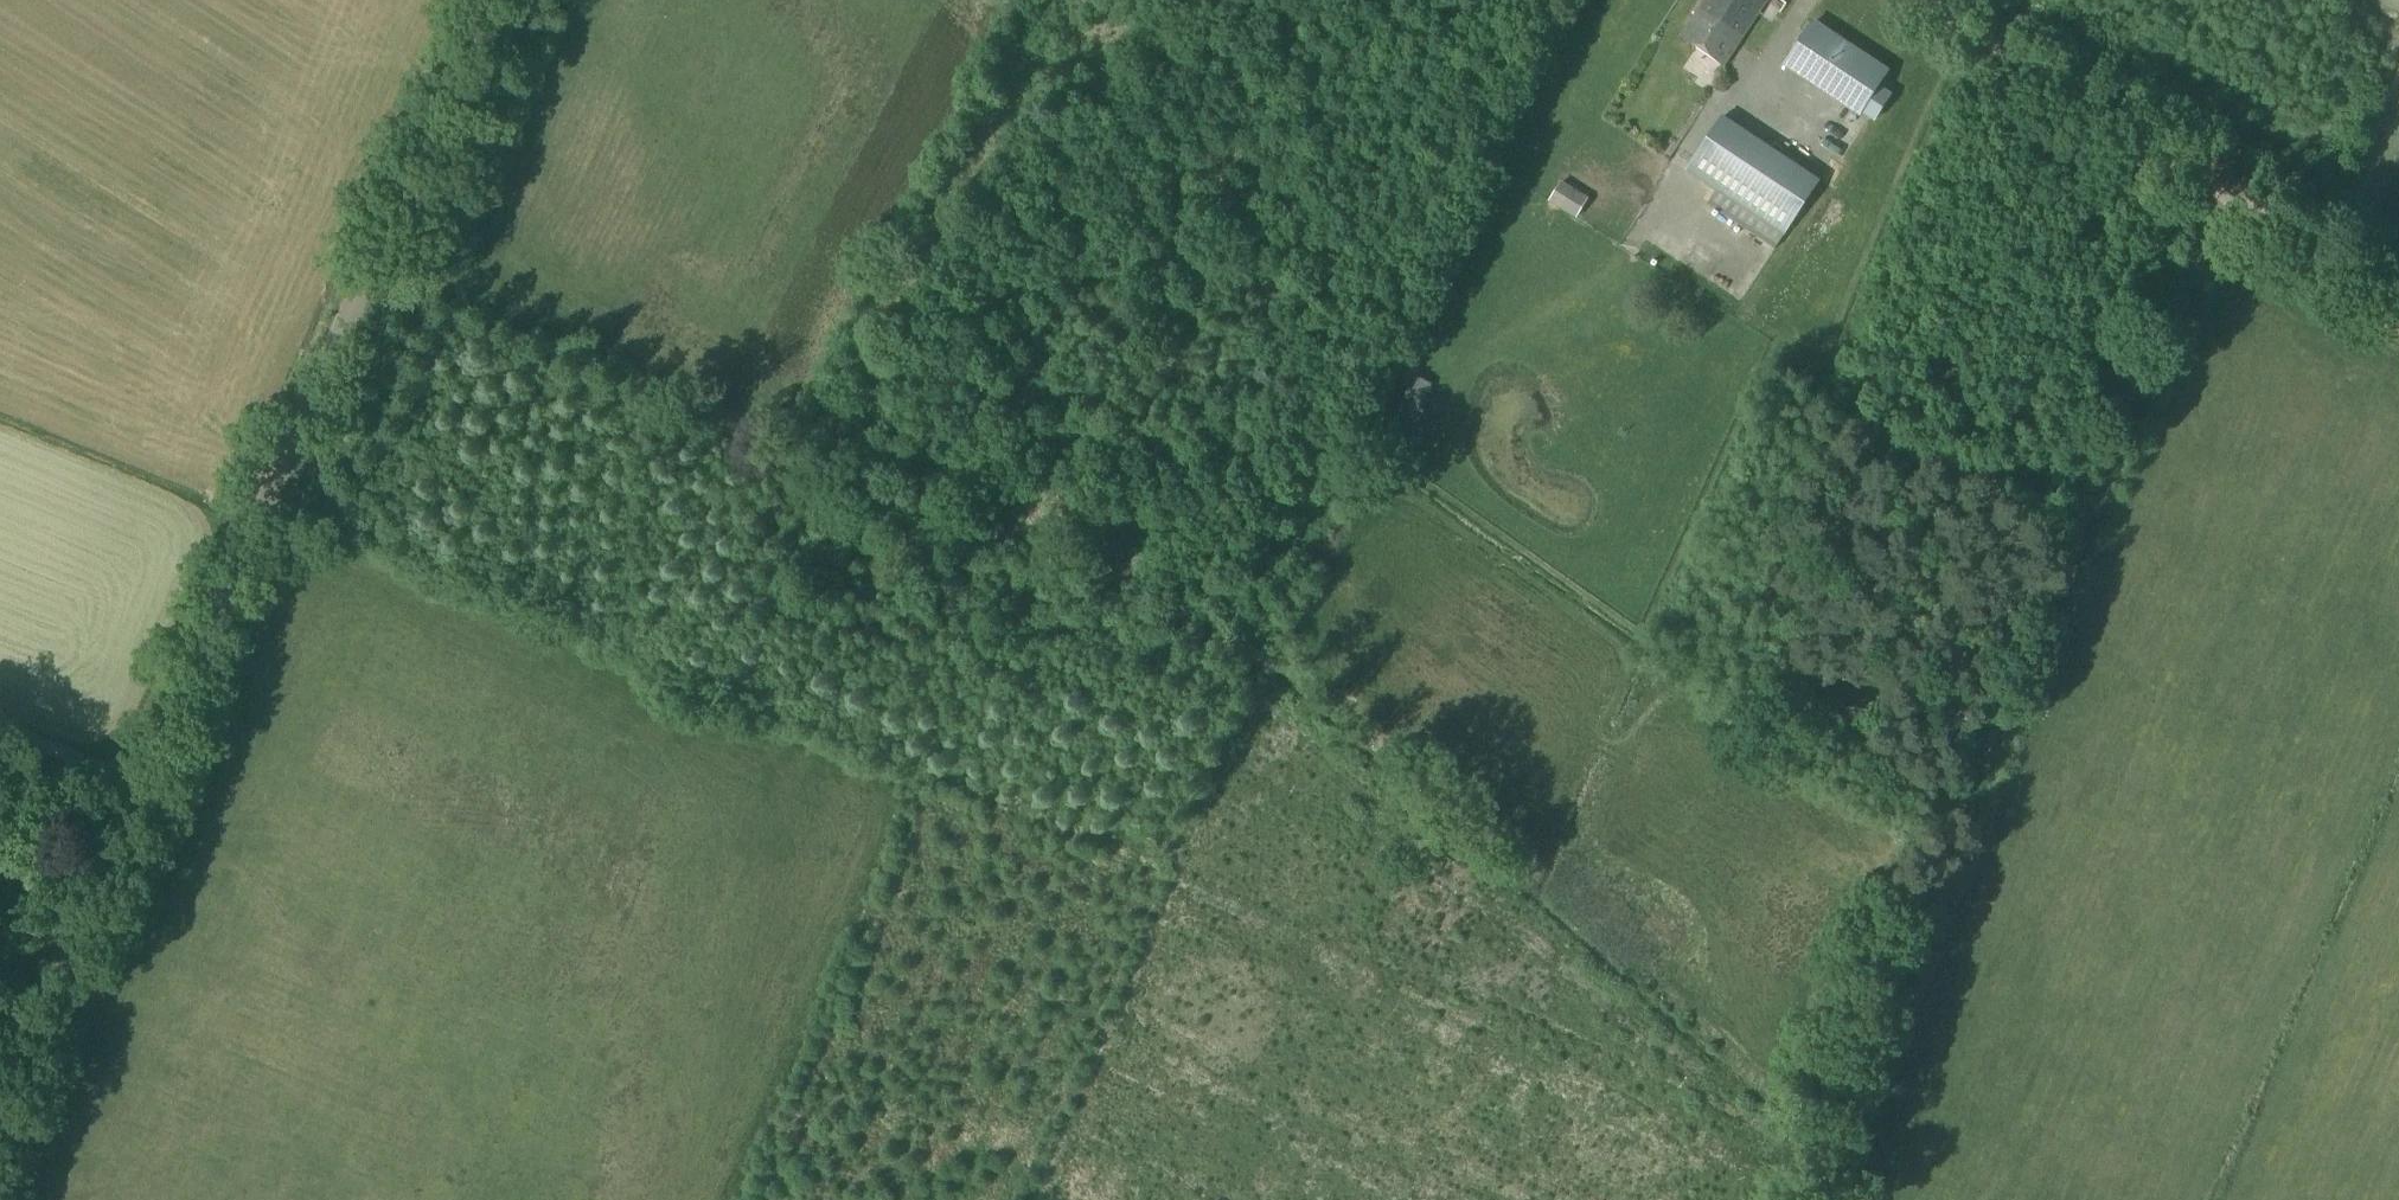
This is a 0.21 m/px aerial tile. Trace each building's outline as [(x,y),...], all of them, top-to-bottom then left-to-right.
[(1681,38),(1722,65),(1747,28),(1706,0),(1681,38)] [(1888,72),(1809,21),(1782,62),(1873,121),(1890,95),(1878,87),(1888,72)] [(1707,204),(1776,248),(1821,180),(1720,115),(1685,169),(1717,189),(1707,204)] [(1549,201),(1576,218),(1589,198),(1562,181),(1549,201)] [(1398,410),(1416,420),(1432,383),(1414,374),(1398,410)]
